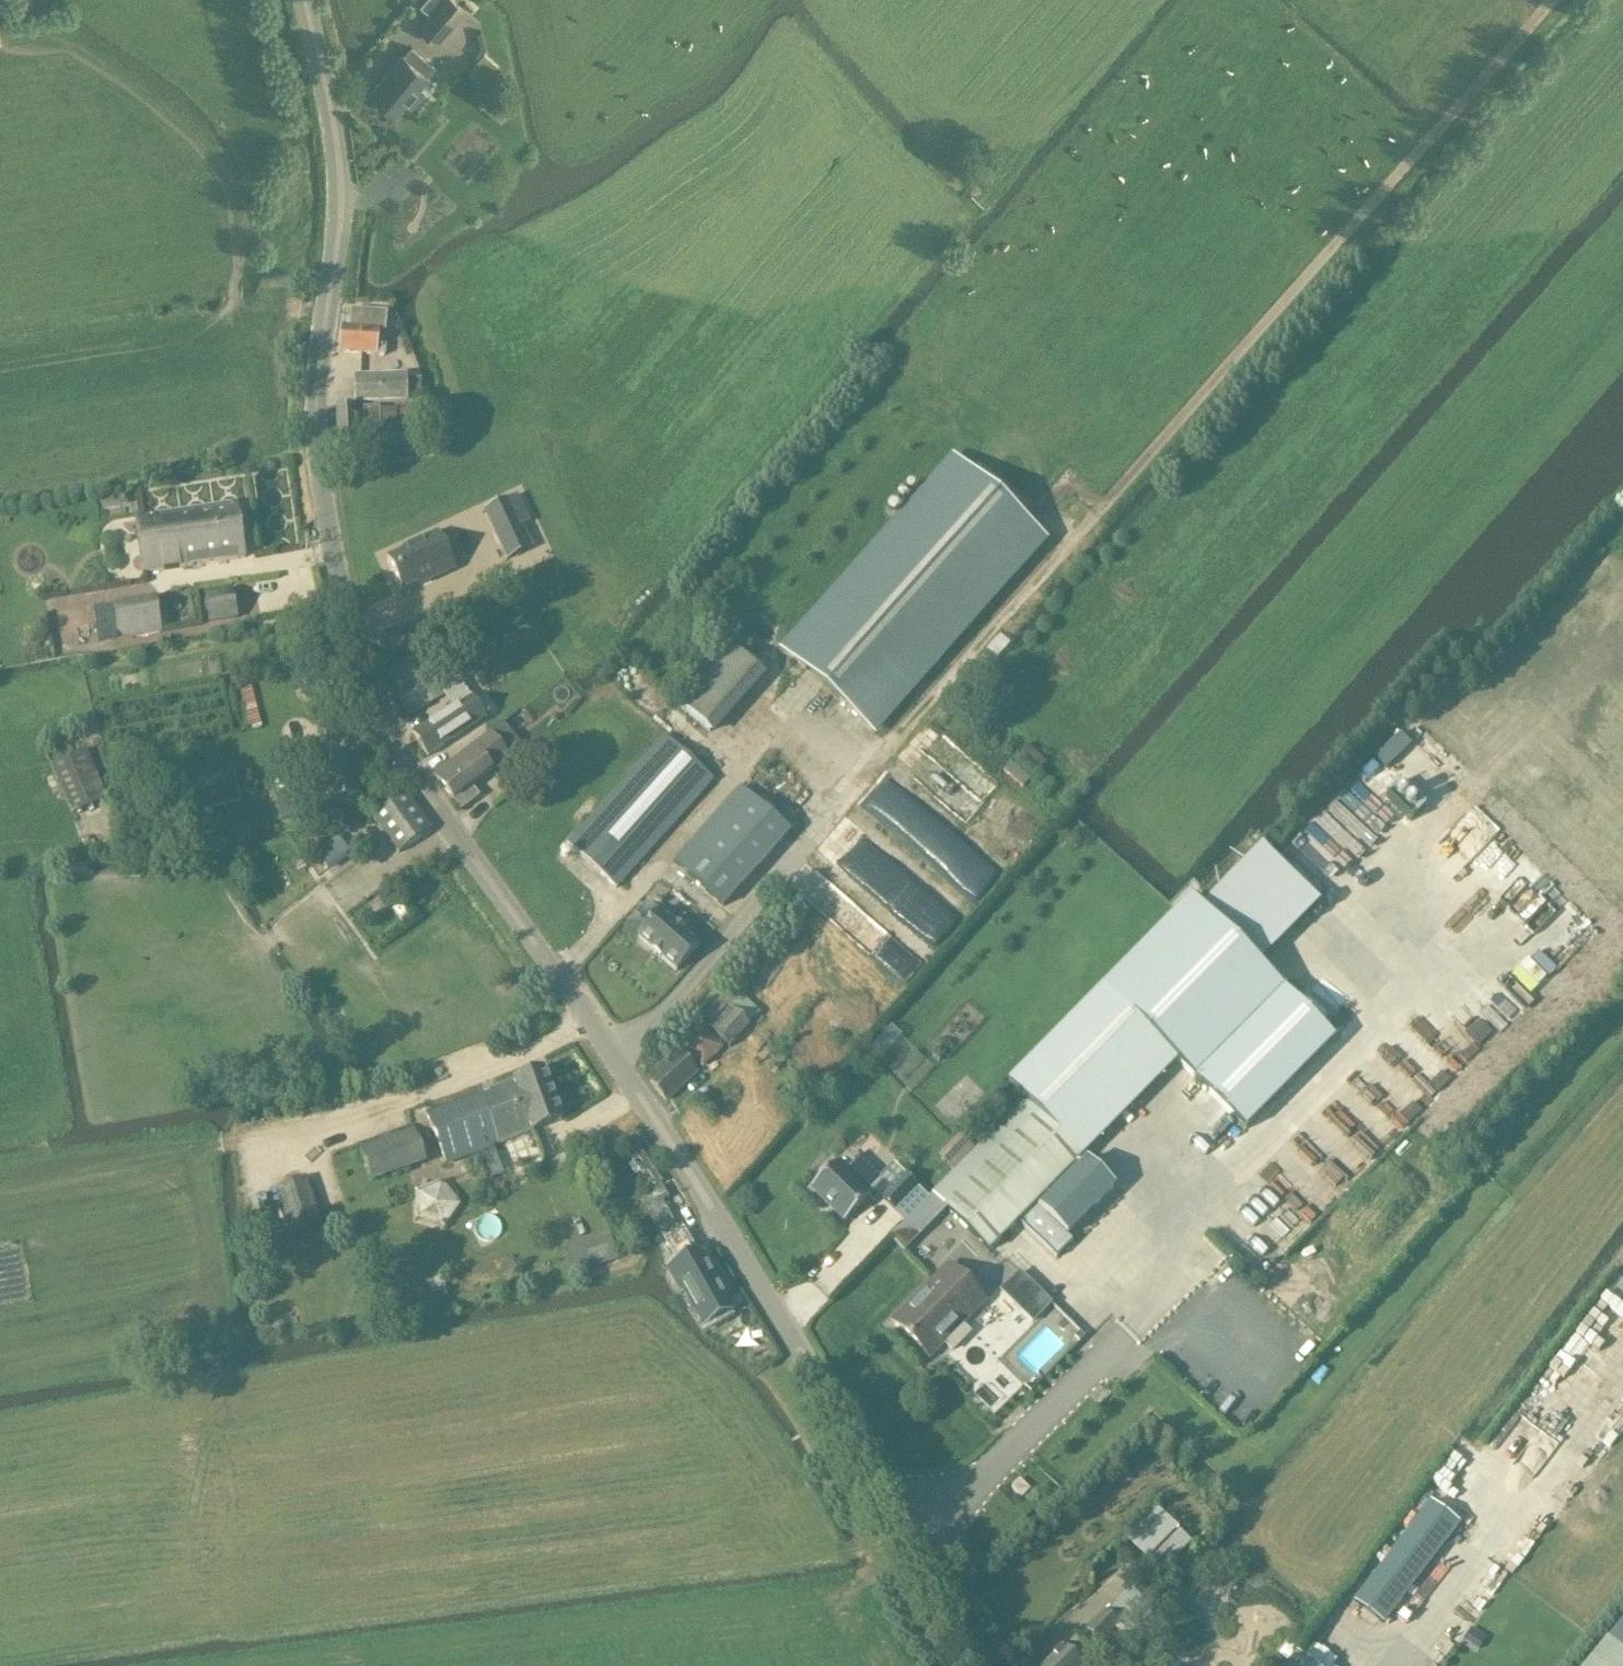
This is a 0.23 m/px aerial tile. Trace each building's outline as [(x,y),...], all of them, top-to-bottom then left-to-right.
[(19,8),(33,6),(32,0),(18,0),(19,8)] [(465,9),(455,0),(444,0),(420,28),(437,42),(465,9)] [(403,53),(370,91),(396,113),(406,101),(411,106),(424,91),(418,86),(428,75),(419,67),(426,59),(411,46),(404,54),(403,53)] [(343,327),(341,352),(377,356),(377,355),(384,356),(385,349),(377,348),(379,332),(386,332),(388,313),(352,310),(350,328),(343,327)] [(407,375),(355,377),(356,404),(421,401),(421,379),(407,380),(407,375)] [(338,440),(358,440),(357,430),(380,430),(398,429),(398,426),(415,425),(414,405),(397,405),(398,410),(357,411),(357,410),(337,411),(338,440)] [(951,457),(780,651),(877,737),(1049,542),(951,457)] [(509,501),(485,512),(495,532),(499,530),(504,542),(500,544),(508,560),(532,549),(521,526),(509,501)] [(143,574),(245,558),(237,506),(135,521),(143,574)] [(405,553),(387,561),(402,592),(434,576),(436,579),(455,570),(437,534),(404,550),(405,553)] [(205,594),(209,625),(237,622),(233,590),(205,594)] [(119,638),(161,631),(156,601),(114,608),(119,638)] [(730,736),(771,669),(735,647),(694,715),(730,736)] [(421,650),(382,670),(406,716),(437,700),(428,682),(436,678),(421,650)] [(311,664),(301,667),(311,702),(321,699),(311,664)] [(414,735),(428,757),(485,720),(452,669),(437,679),(455,708),(453,709),(414,735)] [(1588,707),(1604,735),(1622,724),(1622,715),(1610,694),(1588,707)] [(490,734),(435,776),(461,811),(479,798),(471,787),(509,759),(490,734)] [(617,889),(714,781),(664,737),(568,845),(617,889)] [(1027,747),(1020,754),(1039,772),(1046,764),(1027,747)] [(71,816),(107,801),(86,752),(51,766),(71,816)] [(317,768),(308,770),(312,785),(321,782),(328,808),(360,798),(348,758),(316,767),(317,768)] [(1011,764),(1004,772),(1023,789),(1030,782),(1011,764)] [(966,787),(985,801),(998,782),(979,768),(966,787)] [(153,821),(242,799),(236,773),(147,795),(153,821)] [(980,898),(1004,867),(883,776),(860,808),(980,898)] [(1370,847),(1383,860),(1415,827),(1363,776),(1286,855),(1324,893),(1370,847)] [(740,790),(674,864),(723,907),(789,833),(740,790)] [(1497,827),(1515,811),(1500,795),(1482,811),(1497,827)] [(399,855),(431,831),(405,796),(373,819),(399,855)] [(297,799),(276,805),(281,822),(302,815),(297,799)] [(850,820),(821,853),(891,915),(920,882),(850,820)] [(336,872),(356,854),(341,838),(322,856),(336,872)] [(1261,846),(1200,908),(1259,965),(1319,903),(1261,846)] [(1191,899),(1102,989),(1177,1063),(1195,1081),(1284,990),(1259,965),(1200,908),(1191,899)] [(662,911),(653,922),(638,938),(676,973),(700,946),(662,911)] [(1538,966),(1563,944),(1556,936),(1550,941),(1540,930),(1521,947),(1538,966)] [(1025,1103),(931,1196),(944,1208),(989,1252),(1018,1222),(1035,1205),(1082,1158),(1177,1063),(1102,989),(1007,1085),(1025,1103)] [(1284,990),(1195,1081),(1245,1131),(1334,1040),(1284,990)] [(735,1004),(724,993),(721,991),(698,1018),(731,1046),(749,1025),(731,1009),(735,1004)] [(666,1101),(698,1074),(681,1055),(650,1082),(666,1101)] [(469,1099),(489,1148),(533,1132),(562,1121),(543,1072),(469,1099)] [(447,1164),(489,1148),(469,1099),(432,1113),(430,1109),(425,1111),(447,1164)] [(412,1128),(359,1147),(371,1182),(425,1163),(412,1128)] [(638,1147),(627,1155),(652,1191),(663,1183),(638,1147)] [(823,1177),(811,1189),(845,1223),(869,1198),(873,1202),(880,1196),(883,1198),(890,1190),(856,1156),(843,1169),(837,1163),(835,1164),(832,1161),(819,1174),(823,1177)] [(1035,1205),(1018,1222),(1056,1259),(1073,1242),(1067,1237),(1114,1190),(1082,1158),(1035,1206),(1035,1205)] [(904,1252),(944,1214),(943,1213),(945,1210),(931,1196),(928,1199),(904,1176),(890,1190),(883,1198),(908,1222),(891,1239),(904,1252)] [(294,1234),(322,1226),(307,1179),(279,1188),(294,1234)] [(417,1191),(426,1224),(459,1215),(450,1182),(417,1191)] [(662,1188),(640,1200),(661,1238),(676,1229),(662,1203),(668,1200),(662,1188)] [(684,1231),(664,1242),(677,1265),(667,1271),(680,1296),(683,1294),(703,1329),(733,1313),(699,1252),(696,1253),(684,1231)] [(948,1265),(893,1323),(930,1358),(944,1344),(951,1351),(970,1332),(962,1325),(985,1301),(948,1265)] [(1019,1273),(1000,1292),(1032,1324),(1051,1305),(1019,1273)] [(367,1317),(381,1311),(376,1298),(362,1303),(367,1317)] [(1075,1322),(1064,1336),(1075,1344),(1085,1330),(1075,1322)] [(1019,1481),(1011,1489),(1022,1499),(1030,1492),(1019,1481)] [(1408,1532),(1355,1602),(1384,1624),(1437,1553),(1451,1534),(1458,1523),(1430,1503),(1422,1513),(1408,1532)] [(1148,1562),(1178,1530),(1158,1511),(1128,1542),(1148,1562)] [(1099,1642),(1116,1625),(1126,1633),(1150,1607),(1131,1588),(1106,1613),(1105,1611),(1086,1630),(1099,1642)] [(1045,1665),(1082,1665),(1073,1657),(1084,1646),(1074,1636),(1063,1648),(1045,1665)] [(1609,1641),(1589,1665),(1622,1665),(1622,1653),(1609,1641)] [(1296,1655),(1288,1665),(1311,1665),(1296,1655)]
